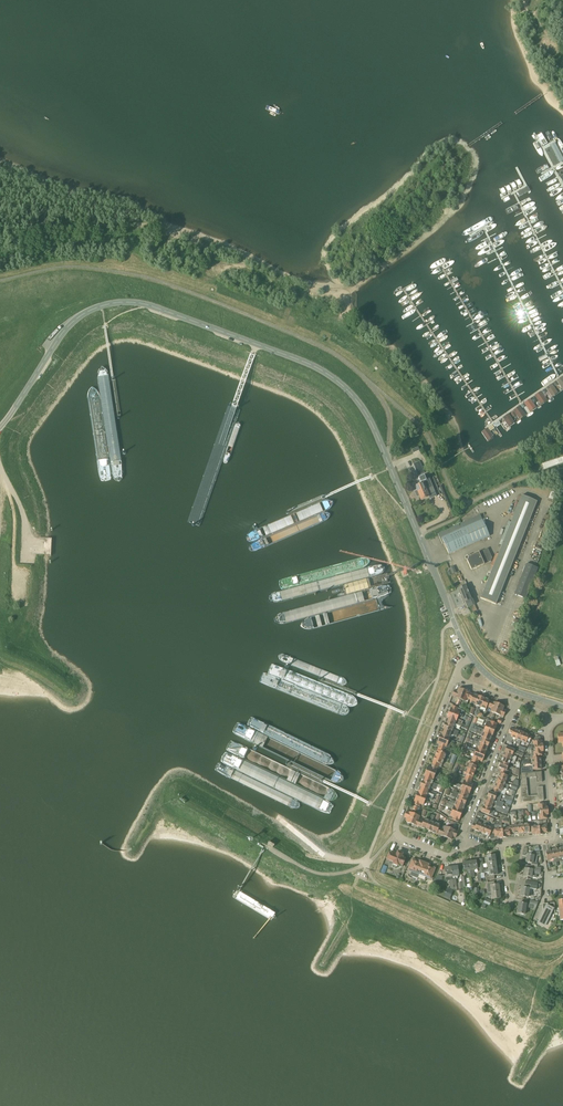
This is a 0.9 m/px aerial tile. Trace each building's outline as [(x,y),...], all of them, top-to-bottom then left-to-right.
[(562,389),(562,376),(553,383),(559,392),(562,389)] [(548,399),(559,392),(553,383),(542,390),(548,399)] [(537,407),(548,399),(542,390),(531,398),(537,407)] [(526,415),(537,407),(531,398),(520,406),(526,415)] [(515,422),(526,415),(520,406),(509,413),(515,422)] [(505,429),(515,422),(509,413),(499,420),(505,429)] [(499,433),(505,429),(499,420),(493,424),(499,433)] [(489,441),(499,433),(493,424),(482,431),(489,441)] [(562,463),(562,458),(543,463),(545,469),(562,463)] [(416,470),(422,467),(419,461),(413,464),(416,470)] [(418,493),(418,494),(426,490),(430,488),(432,488),(429,479),(426,480),(424,476),(419,478),(421,483),(422,482),(422,483),(415,486),(418,493)] [(430,488),(426,490),(418,494),(421,501),(430,497),(431,498),(436,496),(433,487),(432,488),(430,488)] [(499,545),(502,546),(493,567),(480,598),(496,604),(537,502),(522,496),(519,502),(516,501),(511,514),(514,515),(511,522),(508,521),(499,545)] [(449,555),(490,536),(482,519),(480,515),(438,534),(443,544),(444,544),(449,555)] [(488,548),(479,552),(466,558),(471,569),(484,563),(490,561),(492,557),(488,548)] [(527,564),(514,594),(526,599),(538,568),(527,564)] [(473,599),(467,585),(457,589),(459,594),(458,594),(459,599),(461,598),(463,603),(473,599)] [(460,699),(463,690),(459,688),(457,691),(454,690),(452,696),(460,699)] [(468,699),(471,693),(463,690),(460,699),(465,701),(466,698),(468,699)] [(475,705),(479,696),(471,693),(468,699),(471,700),(470,703),(475,705)] [(478,716),(479,713),(481,707),(480,707),(484,698),(479,696),(475,705),(478,706),(475,715),(477,715),(478,716)] [(489,708),(491,701),(484,698),(480,707),(481,707),(486,709),(487,707),(489,708)] [(495,713),(499,704),(491,701),(489,708),(491,709),(490,712),(495,713)] [(499,704),(495,713),(503,717),(506,710),(503,709),(504,706),(499,704)] [(449,713),(458,717),(461,709),(452,705),(449,713)] [(447,718),(462,724),(465,725),(465,726),(469,727),(465,725),(462,724),(463,722),(457,719),(458,717),(449,713),(447,718)] [(445,723),(454,727),(455,725),(461,727),(462,724),(447,718),(445,723)] [(485,728),(494,731),(497,724),(491,721),(488,720),(487,723),(485,728)] [(445,723),(443,728),(458,735),(459,732),(453,729),(454,727),(445,723)] [(494,731),(485,728),(484,730),(478,728),(476,727),(475,729),(477,730),(492,736),(494,731)] [(443,728),(441,733),(450,737),(451,735),(457,737),(458,735),(443,728)] [(516,739),(519,731),(511,728),(506,740),(507,741),(507,742),(509,743),(509,742),(511,743),(513,738),(516,739)] [(490,741),(492,736),(477,730),(476,733),(482,735),(481,738),(490,741)] [(519,731),(516,739),(515,741),(517,742),(516,744),(519,745),(521,741),(524,733),(519,731)] [(449,739),(450,737),(441,733),(439,738),(448,742),(451,743),(454,744),(455,742),(449,739)] [(524,733),(521,741),(526,743),(529,744),(532,736),(529,735),(524,733)] [(440,745),(439,747),(445,750),(446,747),(449,748),(451,743),(448,742),(439,738),(437,743),(440,745)] [(479,743),(488,746),(490,741),(481,738),(480,740),(475,738),(474,741),(473,740),(479,743)] [(535,748),(543,747),(543,744),(541,744),(540,740),(533,740),(533,745),(534,744),(535,748)] [(474,741),(473,743),(478,745),(477,748),(486,751),(488,746),(479,743),(474,741)] [(504,752),(512,755),(513,753),(522,756),(523,754),(514,750),(506,747),(504,752)] [(538,755),(538,756),(542,755),(541,751),(543,751),(543,747),(535,748),(535,750),(533,751),(534,752),(531,752),(531,756),(538,755)] [(435,756),(444,759),(447,752),(444,751),(438,748),(435,756)] [(486,751),(477,748),(476,750),(471,748),(470,751),(475,753),(484,756),(486,751)] [(517,757),(512,755),(504,752),(502,757),(514,762),(515,762),(517,757)] [(482,761),(484,756),(475,753),(472,760),(478,763),(479,760),(482,761)] [(539,758),(538,756),(538,755),(531,756),(531,760),(532,760),(532,764),(541,763),(540,758),(539,758)] [(442,765),(444,759),(435,756),(432,764),(438,766),(441,767),(442,765)] [(515,762),(514,762),(502,757),(500,762),(508,765),(509,763),(513,764),(514,764),(517,765),(519,766),(520,764),(517,763),(518,763),(515,762)] [(466,768),(475,772),(478,764),(469,760),(466,768)] [(502,769),(501,771),(505,772),(509,774),(510,772),(506,770),(508,765),(500,762),(498,767),(502,769)] [(521,773),(529,772),(532,772),(533,772),(533,770),(541,769),(541,763),(532,764),(532,767),(521,768),(521,773)] [(435,775),(438,767),(432,765),(431,767),(428,766),(426,771),(435,775)] [(475,772),(466,768),(463,776),(472,779),(473,777),(475,772)] [(426,771),(424,776),(433,780),(434,778),(440,780),(441,777),(435,775),(426,771)] [(509,774),(505,772),(501,771),(498,778),(506,781),(508,776),(509,777),(510,774),(509,774)] [(424,776),(422,781),(437,787),(438,785),(432,782),(433,780),(424,776)] [(462,785),(471,789),(473,784),(470,783),(471,781),(465,778),(462,785)] [(496,783),(508,788),(509,785),(505,784),(506,781),(498,778),(496,783)] [(436,790),(437,787),(422,781),(420,787),(429,790),(430,787),(432,788),(435,789),(436,790)] [(460,791),(469,794),(471,789),(462,785),(456,783),(455,783),(453,782),(452,785),(459,788),(458,790),(460,791)] [(507,790),(508,788),(496,783),(493,791),(501,794),(503,788),(507,790)] [(420,787),(418,792),(433,798),(434,795),(428,792),(429,790),(420,787)] [(454,791),(453,793),(467,799),(469,794),(460,791),(459,793),(457,792),(454,791)] [(489,791),(487,797),(500,802),(503,794),(501,794),(493,791),(492,793),(489,791)] [(416,796),(416,797),(425,800),(426,797),(432,800),(433,798),(418,792),(416,796)] [(457,798),(456,801),(465,804),(467,799),(453,793),(452,796),(457,798)] [(513,799),(510,798),(506,796),(504,799),(507,800),(506,803),(511,805),(513,799)] [(423,805),(425,800),(416,797),(413,804),(419,806),(420,804),(423,805)] [(487,797),(485,802),(502,808),(504,803),(500,802),(487,797)] [(448,804),(463,810),(463,809),(465,804),(456,801),(455,803),(454,803),(455,802),(451,800),(451,802),(449,801),(448,804)] [(483,806),(483,807),(491,810),(492,807),(496,809),(496,810),(508,815),(509,811),(502,809),(502,808),(485,802),(483,806)] [(540,811),(548,811),(548,807),(546,807),(546,803),(538,804),(538,808),(539,808),(540,811)] [(453,809),(452,811),(461,815),(463,810),(448,804),(447,806),(453,809)] [(491,810),(483,807),(481,812),(489,815),(493,817),(495,811),(491,810)] [(411,824),(414,814),(407,811),(404,817),(407,819),(406,822),(411,824)] [(458,822),(461,815),(452,811),(450,816),(449,819),(452,819),(452,820),(458,822)] [(548,811),(540,811),(540,815),(538,815),(539,819),(547,819),(546,815),(548,815),(548,811)] [(418,826),(421,820),(418,819),(419,816),(414,814),(411,824),(418,826)] [(431,832),(435,823),(432,822),(434,816),(431,815),(429,821),(426,830),(431,832)] [(429,821),(424,819),(423,821),(421,820),(418,826),(426,830),(429,821)] [(482,824),(477,822),(478,820),(475,819),(471,829),(474,830),(479,832),(482,824)] [(482,824),(479,832),(484,834),(487,826),(489,822),(488,822),(486,821),(483,820),(482,824)] [(495,833),(495,836),(499,836),(499,838),(503,838),(502,829),(502,823),(501,820),(499,820),(500,825),(494,825),(494,828),(495,829),(494,829),(495,833)] [(439,835),(441,828),(439,827),(440,825),(435,823),(431,832),(439,835)] [(531,826),(531,825),(529,825),(529,824),(523,824),(524,833),(529,832),(529,831),(531,831),(531,826)] [(539,827),(540,835),(543,835),(543,833),(547,833),(547,825),(543,825),(543,826),(539,827)] [(446,838),(450,828),(445,826),(444,829),(441,828),(439,835),(446,838)] [(492,828),(487,826),(484,834),(489,836),(490,834),(495,833),(494,829),(495,829),(494,828),(492,828)] [(540,835),(539,827),(535,827),(535,826),(531,826),(531,831),(532,834),(536,833),(536,835),(540,835)] [(450,828),(446,838),(451,840),(452,837),(455,838),(458,832),(450,828)] [(510,835),(510,832),(510,828),(506,828),(506,829),(502,829),(503,838),(507,837),(507,836),(510,835)] [(554,859),(561,858),(559,849),(552,850),(554,859)] [(547,860),(554,859),(552,850),(545,851),(547,859),(547,860)] [(397,853),(394,852),(393,855),(389,853),(387,859),(394,862),(393,863),(394,863),(394,864),(393,865),(397,867),(397,865),(398,865),(399,864),(403,865),(406,859),(404,858),(405,856),(402,855),(402,854),(398,852),(397,853)] [(531,866),(532,866),(537,867),(538,864),(536,863),(537,856),(540,856),(539,852),(533,854),(533,855),(527,854),(526,862),(531,863),(531,866)] [(419,874),(424,863),(420,861),(418,860),(418,862),(412,860),(408,870),(419,874)] [(468,878),(472,877),(469,862),(463,862),(464,871),(467,870),(468,878)] [(424,863),(419,874),(431,879),(435,869),(429,866),(430,865),(424,863)] [(532,866),(531,869),(525,868),(524,876),(531,877),(532,874),(537,875),(537,874),(540,875),(541,871),(541,868),(537,867),(532,866)] [(450,880),(453,880),(452,877),(451,867),(444,868),(445,878),(446,878),(446,881),(450,881),(450,880)] [(484,869),(480,870),(481,873),(485,873),(485,872),(488,872),(489,876),(486,876),(486,880),(495,879),(494,875),(497,875),(496,868),(488,869),(484,869)] [(442,884),(442,876),(437,875),(437,880),(435,879),(434,884),(442,884)] [(489,893),(500,891),(499,884),(494,885),(494,881),(488,882),(488,886),(487,886),(488,893),(489,893)] [(536,890),(538,883),(525,881),(524,887),(522,887),(520,896),(528,897),(529,889),(536,890)] [(529,904),(526,904),(519,903),(518,913),(525,914),(526,907),(535,909),(537,906),(538,902),(530,901),(529,904)] [(554,903),(542,904),(543,905),(543,911),(537,924),(545,928),(548,929),(553,924),(549,920),(551,915),(555,915),(554,903)]
